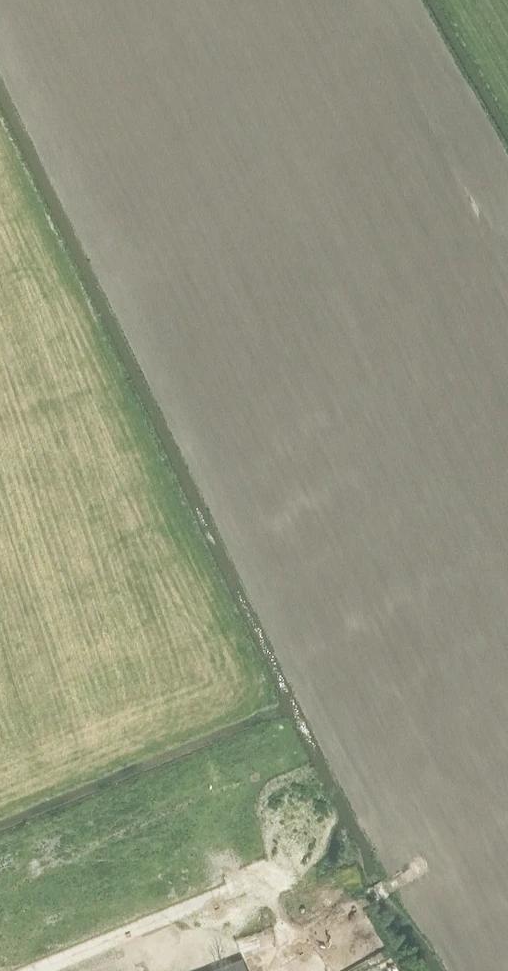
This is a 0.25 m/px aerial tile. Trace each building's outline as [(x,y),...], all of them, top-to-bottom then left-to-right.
[(242,959),(211,970),(246,970),(242,959)]
